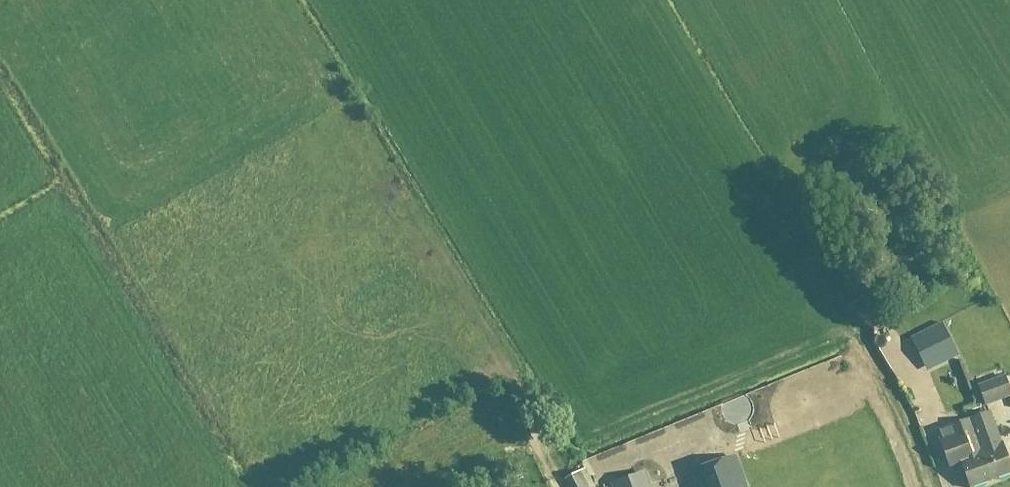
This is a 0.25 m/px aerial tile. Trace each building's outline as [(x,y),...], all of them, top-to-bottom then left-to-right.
[(910,339),(922,364),(939,355),(938,353),(954,346),(941,323),(910,339)] [(1009,401),(1009,376),(1004,378),(1004,376),(977,387),(984,408),(1009,398),(1009,401)] [(991,482),(1009,475),(1009,467),(1000,442),(999,443),(988,413),(968,421),(991,482)] [(968,421),(948,428),(936,433),(940,443),(939,443),(949,469),(960,464),(969,486),(979,486),(991,482),(968,421)] [(692,486),(745,486),(735,459),(688,476),(692,486)] [(563,480),(567,486),(594,486),(584,469),(563,480)]
